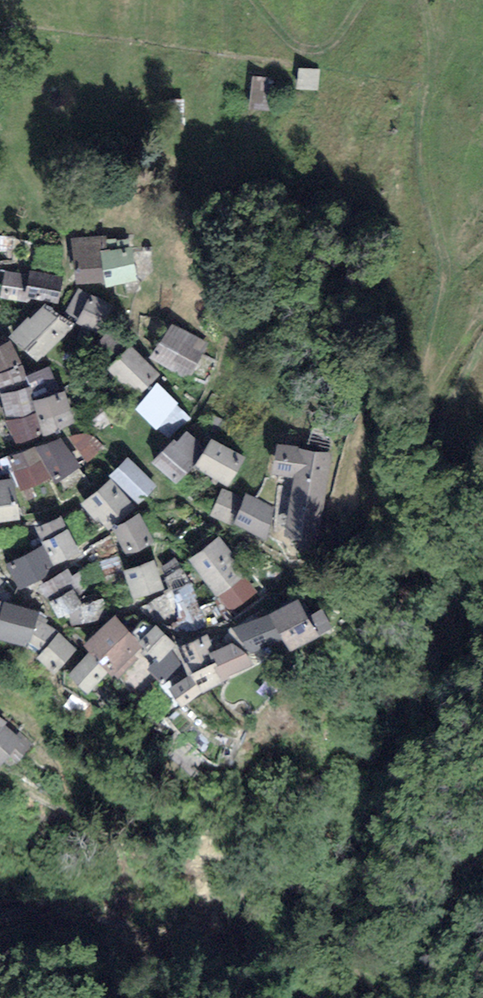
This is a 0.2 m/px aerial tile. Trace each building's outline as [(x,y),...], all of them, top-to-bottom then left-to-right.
[(305,67),(302,87),(323,90),(326,70),(305,67)] [(258,75),(255,109),(277,112),(280,77),(258,75)] [(106,236),(71,239),(75,286),(104,283),(101,251),(107,250),(106,240),(106,236)] [(101,251),(104,283),(105,289),(137,282),(132,248),(129,248),(127,240),(116,241),(116,239),(106,240),(107,250),(101,251)] [(32,295),(25,294),(29,269),(4,265),(0,292),(0,295),(31,299),(32,295)] [(59,299),(64,272),(30,266),(29,269),(25,294),(32,295),(59,299)] [(90,294),(77,289),(66,310),(77,316),(77,319),(82,321),(77,332),(86,334),(89,330),(102,336),(105,332),(113,306),(90,294)] [(73,323),(44,300),(30,312),(28,310),(8,331),(39,359),(73,323)] [(208,343),(170,322),(149,358),(181,377),(190,378),(208,343)] [(113,362),(130,345),(108,329),(105,332),(102,336),(94,346),(113,362)] [(0,338),(0,382),(5,412),(16,439),(42,429),(44,433),(78,422),(66,385),(58,386),(51,362),(26,369),(11,337),(4,336),(0,338)] [(135,400),(160,376),(130,345),(113,362),(105,369),(135,400)] [(169,398),(155,386),(136,408),(150,420),(169,398)] [(86,430),(70,433),(87,459),(106,445),(86,430)] [(60,433),(34,442),(56,481),(83,462),(60,433)] [(192,468),(195,470),(232,491),(250,458),(210,436),(198,456),(192,468)] [(175,437),(151,464),(177,485),(195,470),(192,468),(198,456),(175,437)] [(32,442),(6,452),(21,487),(49,475),(32,442)] [(300,447),(276,443),(271,476),(293,479),(284,534),(317,539),(331,453),(299,448),(300,447)] [(162,488),(126,458),(106,476),(110,480),(137,507),(139,509),(162,488)] [(0,474),(0,519),(20,515),(13,472),(0,474)] [(137,507),(110,480),(76,504),(96,531),(137,507)] [(233,523),(244,496),(221,488),(210,513),(234,527),(236,524),(233,523)] [(274,506),(245,493),(244,496),(233,523),(236,524),(266,541),(274,506)] [(154,545),(138,513),(108,529),(124,561),(154,545)] [(53,566),(79,553),(60,515),(34,528),(43,547),(53,566)] [(215,595),(246,583),(227,536),(197,548),(215,595)] [(53,566),(43,547),(5,565),(18,590),(39,583),(56,570),(53,566)] [(151,559),(117,570),(126,600),(161,590),(151,559)] [(298,591),(271,604),(291,646),(334,626),(323,604),(308,611),(298,591)] [(3,602),(0,615),(0,644),(25,649),(26,643),(27,641),(31,642),(37,613),(38,610),(3,602)] [(49,620),(37,613),(31,642),(27,641),(26,643),(40,652),(58,633),(46,624),(49,620)] [(145,649),(115,616),(83,646),(88,652),(106,673),(110,678),(113,675),(118,681),(145,649)] [(77,650),(58,633),(40,652),(33,660),(53,677),(77,650)] [(106,673),(88,652),(66,677),(88,695),(106,673)] [(190,669),(168,682),(180,701),(201,688),(190,669)] [(0,710),(0,757),(19,735),(4,722),(8,717),(0,710)]
